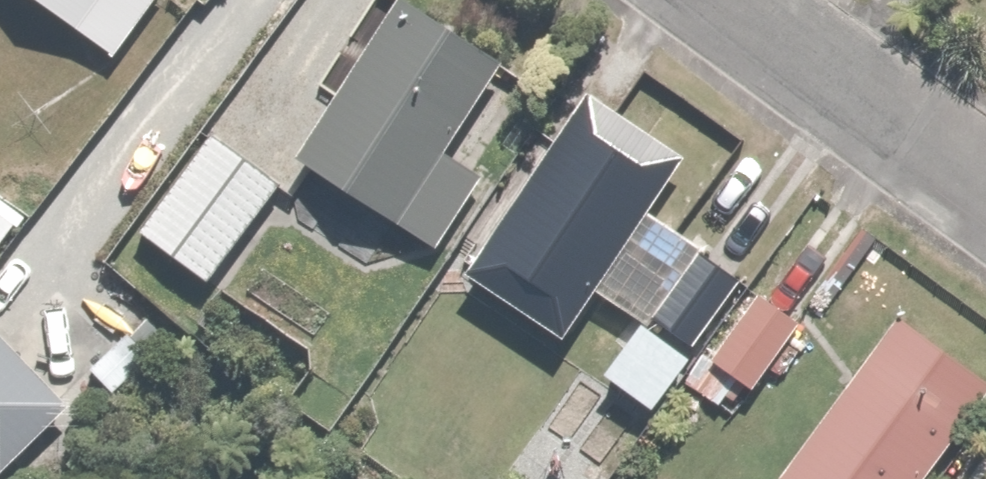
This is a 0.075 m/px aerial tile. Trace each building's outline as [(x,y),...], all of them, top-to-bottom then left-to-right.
[(115,58),(158,0),(36,0),(115,58)] [(294,156),(432,249),(482,175),(443,149),(499,65),(402,0),(398,0),(294,156)] [(559,338),(680,157),(585,94),(465,275),(559,338)] [(283,192),(216,139),(145,230),(212,282),(283,192)] [(20,220),(0,207),(0,251),(20,220)] [(743,277),(699,248),(655,316),(699,344),(743,277)] [(709,353),(758,393),(809,329),(759,289),(709,353)] [(181,341),(154,311),(89,372),(116,402),(181,341)] [(782,478),(929,478),(985,400),(985,383),(898,319),(782,478)] [(6,474),(79,401),(2,323),(0,325),(0,470),(6,474)] [(649,325),(608,375),(651,411),(693,361),(649,325)]
